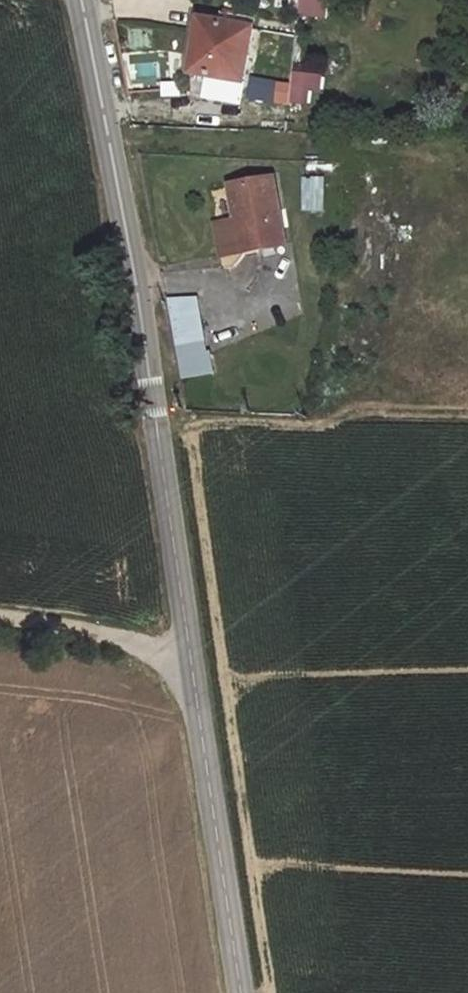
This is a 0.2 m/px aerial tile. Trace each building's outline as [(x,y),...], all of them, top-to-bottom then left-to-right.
[(333,19),(333,0),(298,0),(297,19),(333,19)] [(252,29),(203,21),(195,78),(245,85),(252,29)] [(275,98),(277,81),(250,77),(248,94),(275,98)] [(277,178),(231,186),(237,220),(215,224),(221,255),(289,243),(277,178)] [(197,300),(170,305),(183,376),(209,372),(197,300)]
